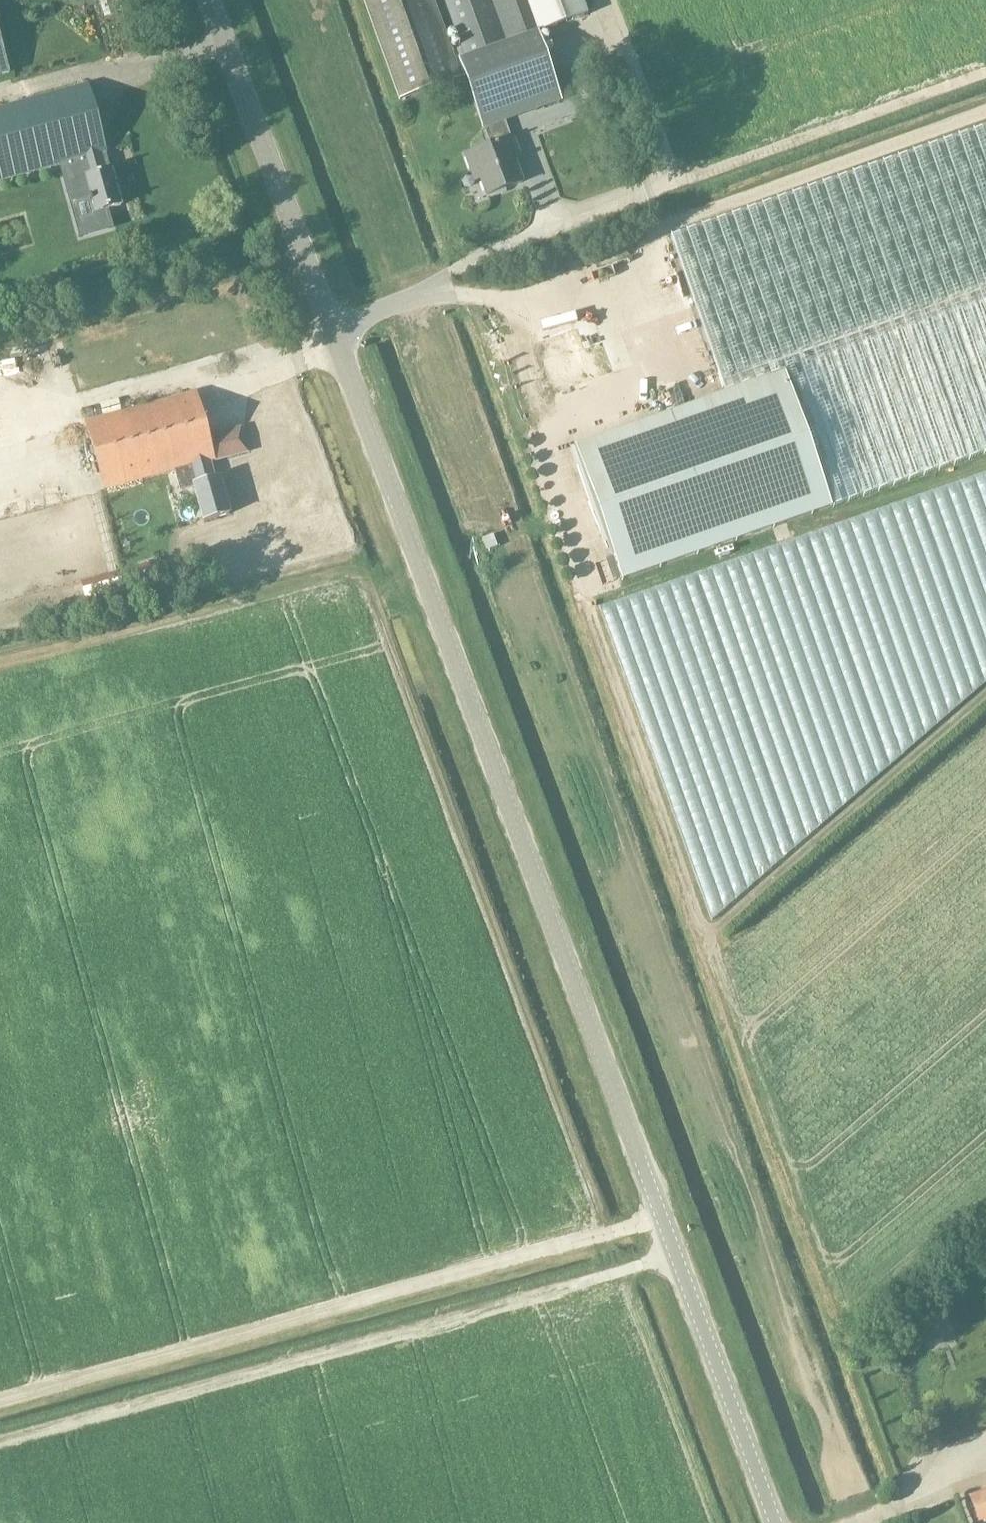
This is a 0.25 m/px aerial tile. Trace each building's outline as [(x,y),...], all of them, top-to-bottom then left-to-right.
[(463,76),(489,145),(465,154),(471,171),(477,169),(486,194),(521,181),(512,158),(517,156),(510,137),(509,138),(503,121),(560,100),(536,33),(586,14),(581,0),(442,0),(464,57),(452,61),(429,0),(360,0),(398,100),(463,76)] [(9,73),(0,40),(0,76),(9,73)] [(0,109),(0,181),(84,158),(89,177),(85,178),(95,213),(120,206),(110,171),(106,172),(101,153),(105,152),(87,85),(0,109)] [(985,452),(985,126),(670,236),(724,394),(574,446),(621,580),(985,452)] [(553,383),(587,371),(574,333),(540,345),(553,383)] [(587,369),(596,367),(591,347),(583,349),(587,369)] [(28,377),(25,353),(3,356),(4,358),(0,359),(0,381),(28,377)] [(213,461),(195,394),(85,424),(104,491),(175,471),(180,491),(193,487),(203,522),(229,515),(219,480),(214,481),(209,462),(213,461)] [(83,468),(94,464),(87,444),(76,447),(83,468)] [(985,682),(985,471),(598,606),(711,921),(985,682)] [(970,1500),(978,1520),(985,1517),(985,1494),(970,1500)]
